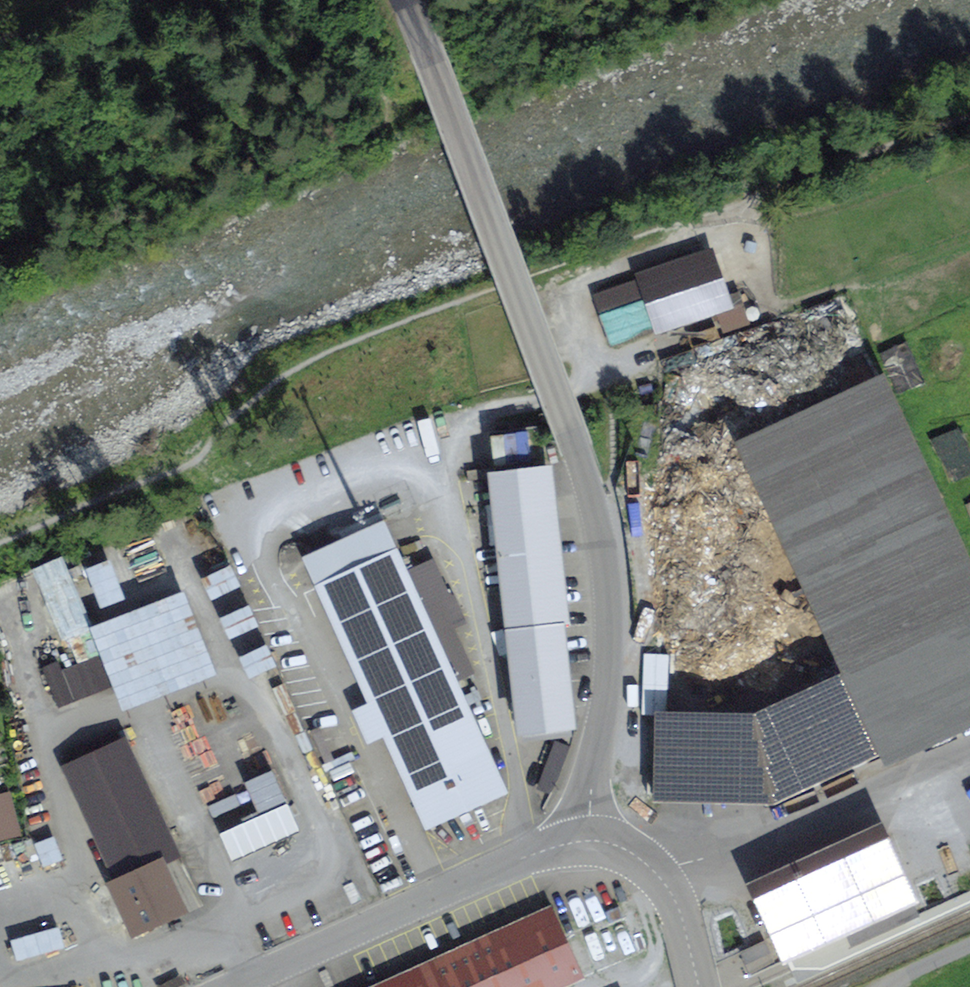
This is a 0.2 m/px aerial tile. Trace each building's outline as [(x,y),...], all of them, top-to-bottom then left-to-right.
[(722,304),(706,257),(599,294),(605,311),(652,295),(663,325),(716,307),(724,332),(745,325),(736,299),(722,304)] [(886,349),(899,386),(924,378),(912,341),(886,349)] [(728,443),(878,768),(969,725),(969,572),(879,374),(728,443)] [(946,432),(962,475),(969,472),(969,442),(964,425),(946,432)] [(498,477),(542,473),(537,428),(493,433),(496,462),(498,477)] [(938,442),(950,474),(958,471),(946,439),(938,442)] [(498,477),(494,478),(502,553),(506,553),(550,548),(542,473),(498,477)] [(339,533),(342,539),(302,558),(426,830),(508,793),(381,514),(339,533)] [(522,728),(569,723),(550,548),(506,553),(502,553),(522,728)] [(104,603),(128,593),(112,555),(88,565),(104,603)] [(208,584),(113,619),(144,701),(239,666),(208,584)] [(60,666),(45,672),(58,705),(112,684),(101,656),(62,671),(60,666)] [(559,774),(570,743),(559,739),(548,770),(559,774)] [(115,884),(136,930),(182,909),(161,863),(180,855),(169,830),(163,833),(121,743),(65,769),(118,882),(115,884)] [(702,757),(654,764),(660,805),(709,797),(702,757)] [(300,831),(272,770),(244,782),(259,816),(220,833),(232,861),(300,831)] [(25,833),(13,788),(0,791),(0,839),(25,833)] [(212,817),(240,805),(235,794),(207,806),(212,817)] [(786,959),(913,901),(911,897),(922,892),(917,881),(906,886),(884,838),(757,896),(786,959)] [(856,942),(925,911),(921,902),(852,933),(856,942)] [(549,913),(387,986),(543,986),(575,972),(549,913)] [(20,959),(69,941),(62,921),(13,939),(20,959)]
